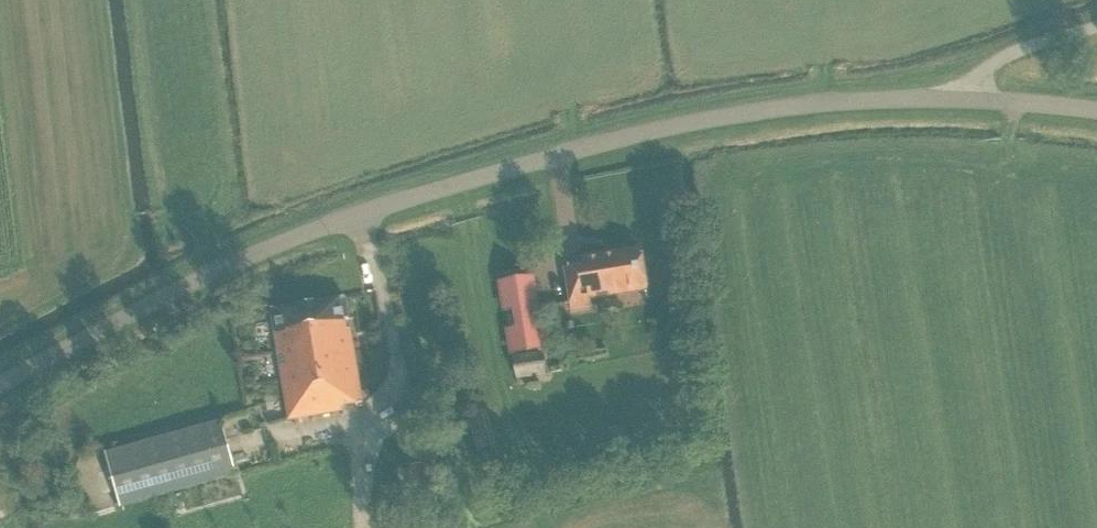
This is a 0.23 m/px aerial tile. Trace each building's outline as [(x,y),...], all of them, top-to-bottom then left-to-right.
[(604,256),(602,255),(602,254),(582,258),(583,264),(565,267),(572,309),(591,306),(589,297),(645,288),(639,248),(614,253),(612,255),(604,256)] [(543,347),(532,277),(500,282),(505,311),(513,310),(516,327),(508,328),(512,352),(543,347)] [(344,297),(270,309),(273,330),(287,419),(343,410),(342,406),(362,402),(349,328),(345,328),(344,319),(348,319),(344,297)] [(535,372),(535,361),(507,361),(506,372),(535,372)] [(120,506),(236,473),(221,420),(105,452),(120,506)] [(427,462),(407,465),(412,499),(435,495),(430,461),(427,462)]
